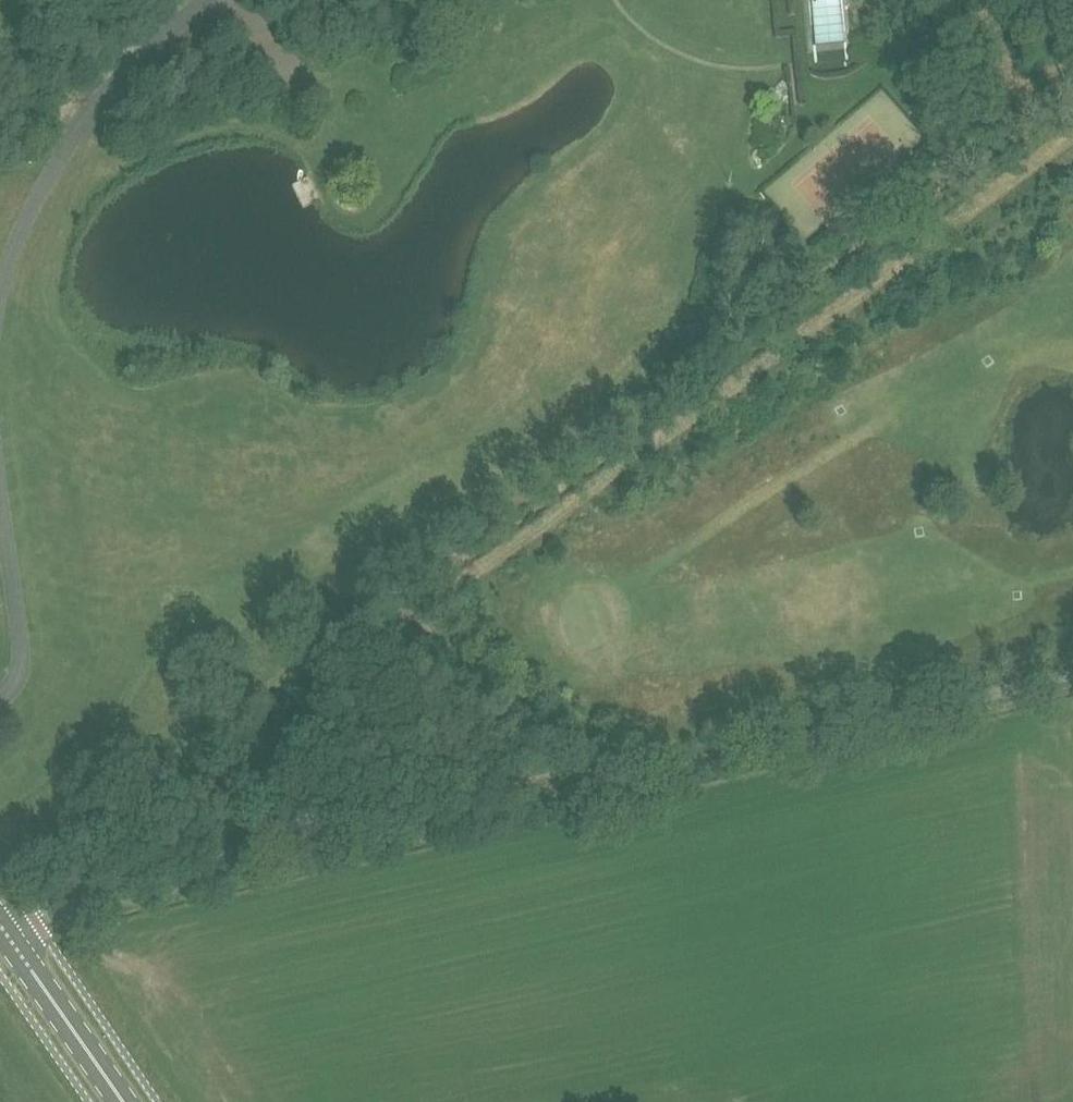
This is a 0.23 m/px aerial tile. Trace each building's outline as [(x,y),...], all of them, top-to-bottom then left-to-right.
[(855,50),(852,0),(825,0),(828,52),(855,50)]
